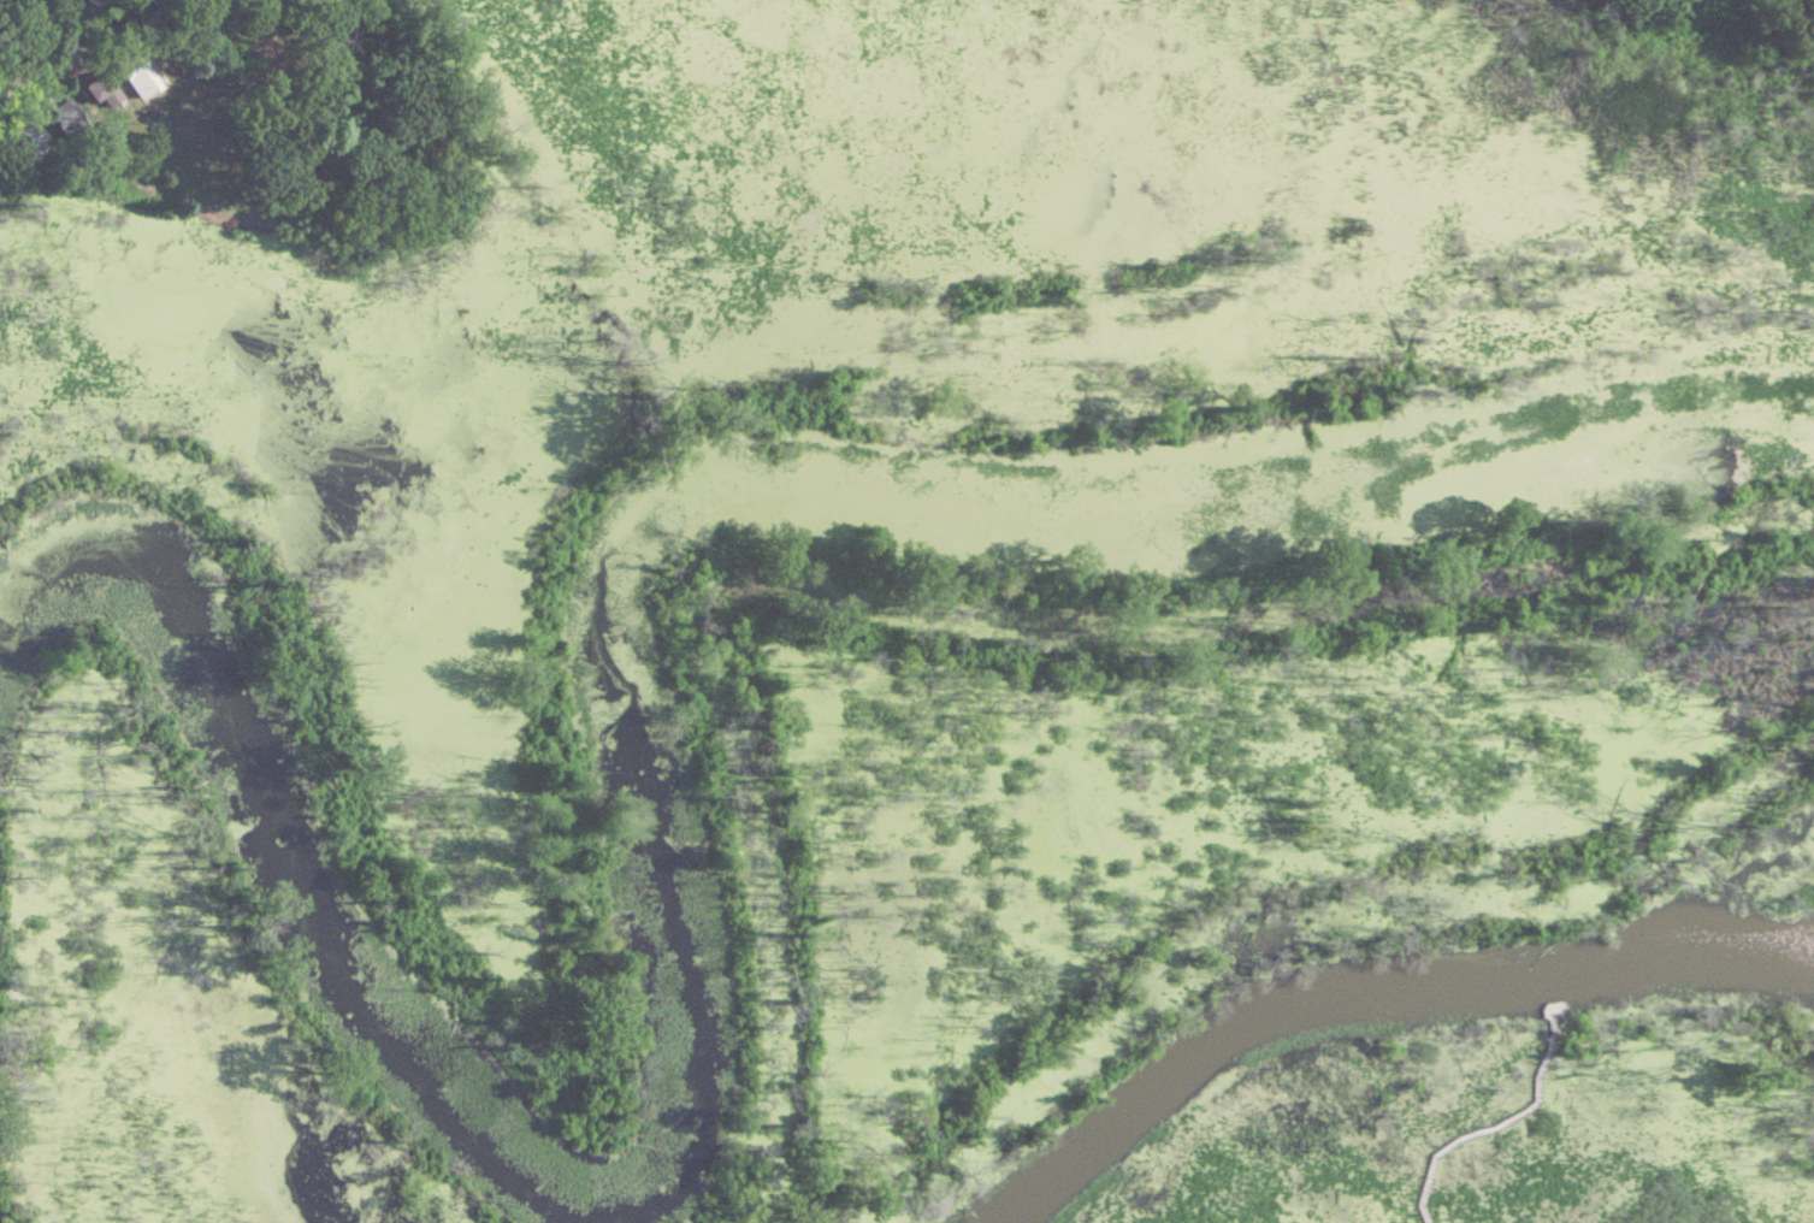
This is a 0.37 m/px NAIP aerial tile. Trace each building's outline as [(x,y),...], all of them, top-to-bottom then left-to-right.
[(132,49),(107,67),(120,85),(145,66),(132,49)] [(83,105),(102,95),(93,79),(75,89),(83,105)] [(50,133),(74,120),(64,99),(40,111),(50,133)]
